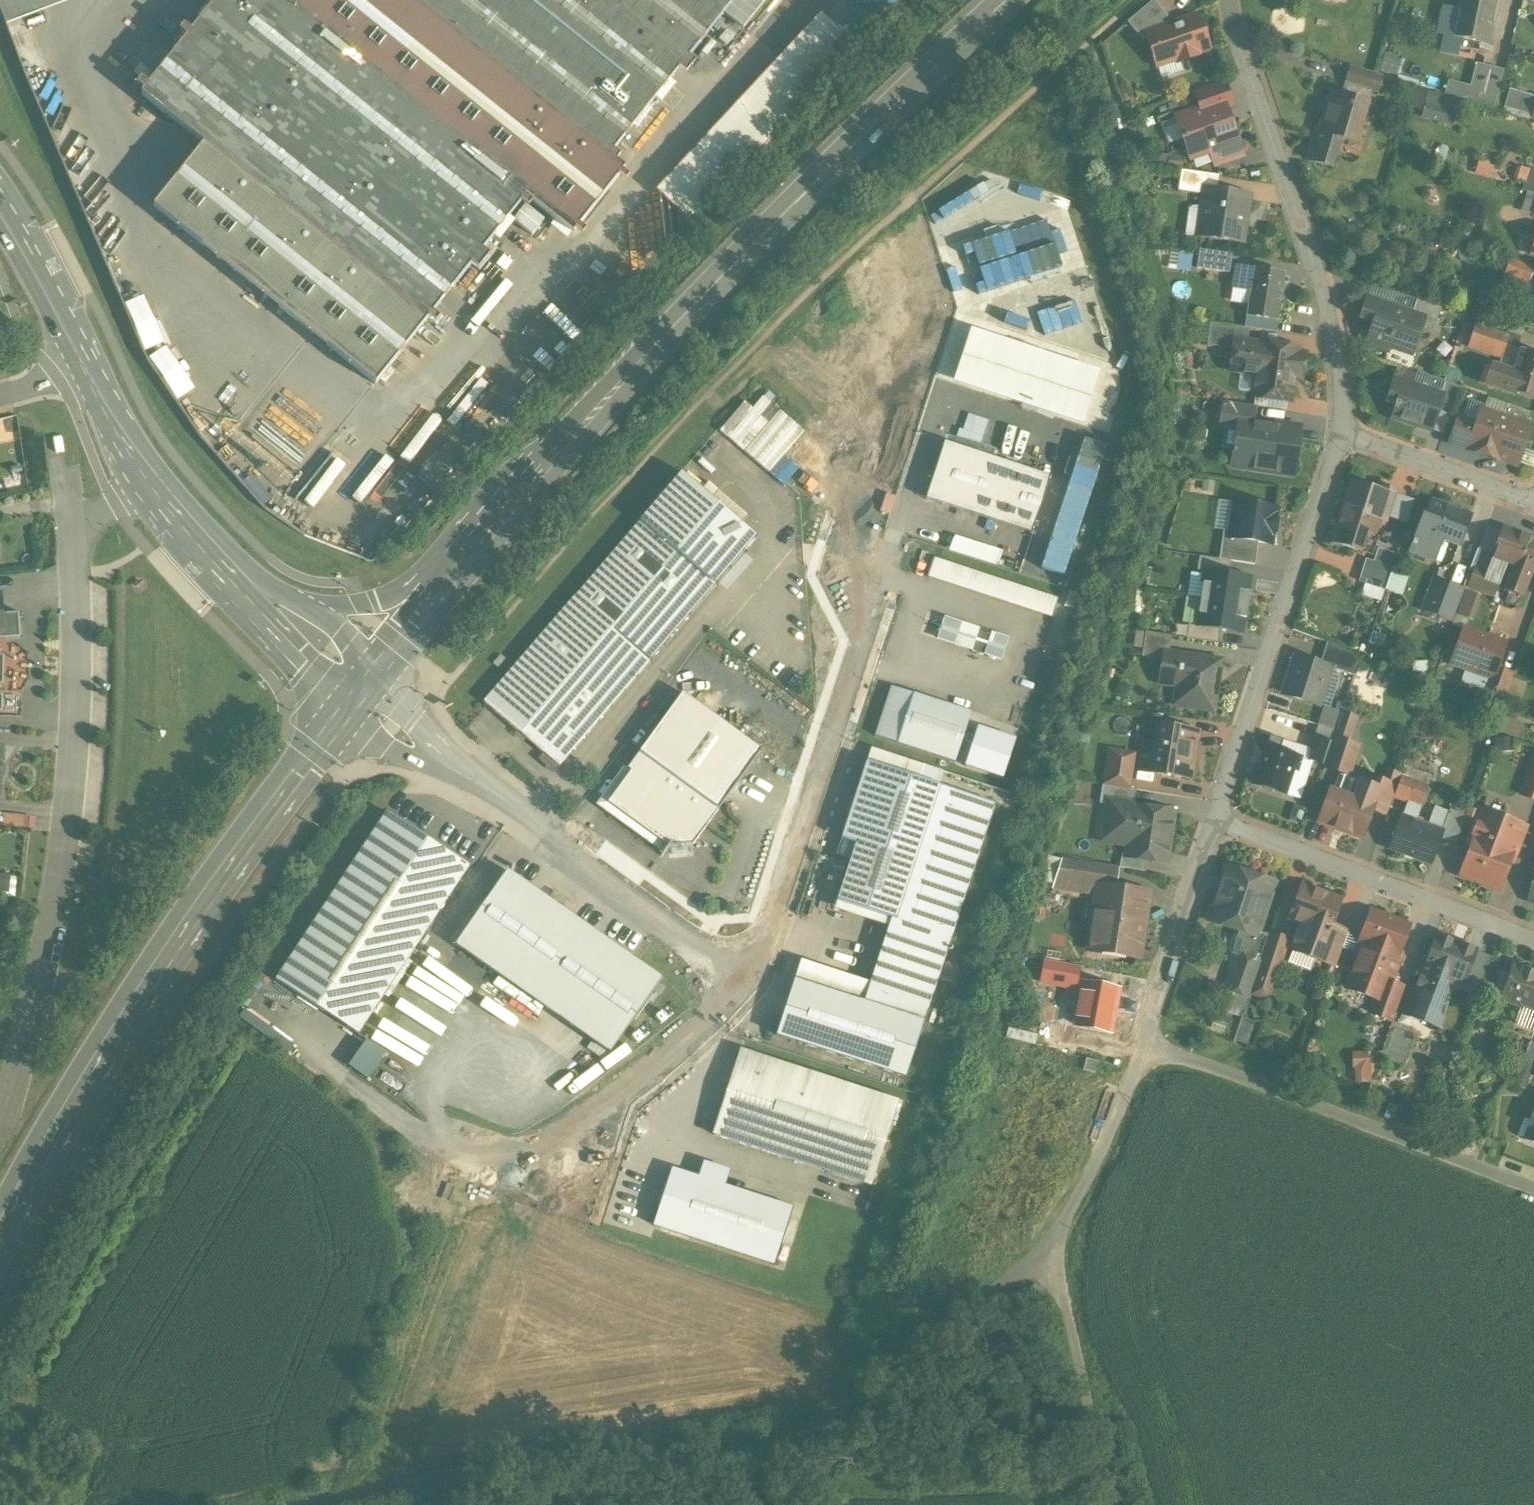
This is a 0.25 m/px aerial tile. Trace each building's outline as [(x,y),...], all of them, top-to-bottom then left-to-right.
[(7,26),(69,2),(68,0),(0,0),(0,7),(7,26)] [(142,95),(204,144),(426,322),(526,197),(572,235),(625,169),(609,157),(735,0),(218,0),(142,95)] [(1127,22),(1141,38),(1147,36),(1147,35),(1170,27),(1167,17),(1168,16),(1154,0),(1127,22)] [(1487,0),(1461,0),(1456,28),(1450,26),(1447,36),(1460,39),(1458,47),(1478,52),(1480,43),(1488,45),(1493,25),(1491,24),(1496,2),(1487,0)] [(818,17),(656,189),(688,220),(850,47),(818,17)] [(1170,27),(1147,35),(1147,36),(1157,65),(1179,57),(1181,62),(1197,56),(1195,52),(1208,47),(1197,17),(1170,27)] [(1503,70),(1477,64),(1467,100),(1494,107),(1503,70)] [(1383,78),(1350,68),(1346,81),(1379,92),(1383,78)] [(1225,81),(1195,92),(1201,110),(1223,102),(1226,109),(1234,107),(1225,81)] [(1368,103),(1331,91),(1319,131),(1319,133),(1340,139),(1356,144),(1368,103)] [(1201,110),(1176,118),(1190,158),(1211,151),(1216,165),(1242,156),(1226,109),(1223,102),(1201,110)] [(1340,139),(1319,133),(1319,131),(1317,130),(1308,160),(1331,167),(1340,139)] [(426,322),(204,144),(155,206),(376,382),(426,322)] [(1530,170),(1524,190),(1528,192),(1533,194),(1533,171),(1530,170)] [(1219,176),(1182,171),(1179,191),(1204,194),(1205,188),(1217,189),(1219,176)] [(1217,189),(1205,188),(1204,194),(1198,237),(1242,244),(1249,194),(1217,189)] [(1528,192),(1524,203),(1533,206),(1533,194),(1528,192)] [(1232,254),(1200,249),(1197,268),(1229,273),(1232,254)] [(1533,268),(1510,260),(1504,276),(1528,284),(1533,268)] [(1285,274),(1236,266),(1232,289),(1250,291),(1246,316),(1278,321),(1285,274)] [(1412,314),(1368,299),(1362,318),(1375,322),(1368,341),(1388,348),(1389,347),(1412,354),(1422,325),(1417,323),(1419,316),(1412,314)] [(1441,309),(1416,300),(1412,314),(1419,316),(1417,323),(1422,325),(1435,329),(1441,309)] [(1526,322),(1501,314),(1497,328),(1521,336),(1526,322)] [(1241,327),(1211,323),(1207,345),(1238,350),(1241,327)] [(1495,332),(1476,325),(1469,346),(1501,357),(1505,345),(1493,340),(1495,332)] [(1521,336),(1497,328),(1495,332),(1493,340),(1505,345),(1517,349),(1521,336)] [(1097,372),(971,331),(955,381),(1080,422),(1097,372)] [(1298,350),(1246,342),(1243,365),(1258,367),(1254,396),(1267,398),(1287,401),(1290,401),(1295,370),(1303,372),(1305,355),(1297,354),(1298,350)] [(1523,349),(1515,374),(1496,367),(1490,386),(1515,395),(1515,393),(1533,400),(1533,353),(1523,349)] [(1441,395),(1395,380),(1388,402),(1398,405),(1394,418),(1418,426),(1418,424),(1430,428),(1429,429),(1431,430),(1437,411),(1442,395),(1441,395)] [(1445,382),(1441,395),(1442,395),(1437,411),(1450,415),(1459,387),(1445,382)] [(766,475),(803,434),(760,396),(749,409),(742,402),(716,430),(766,475)] [(1287,401),(1267,398),(1266,408),(1286,411),(1287,401)] [(1258,407),(1227,402),(1224,423),(1254,428),(1258,407)] [(1532,413),(1507,404),(1503,418),(1527,426),(1532,413)] [(1503,418),(1482,410),(1477,424),(1463,419),(1454,444),(1512,464),(1519,461),(1530,427),(1527,426),(1503,418)] [(986,419),(979,440),(1026,456),(1034,435),(986,419)] [(1300,427),(1262,421),(1255,465),(1291,471),(1294,453),(1296,453),(1300,427)] [(1106,446),(1084,439),(1043,565),(1065,573),(1106,446)] [(1050,477),(944,442),(926,500),(1031,534),(1050,477)] [(576,596),(651,661),(758,539),(682,473),(576,596)] [(1353,483),(1339,525),(1340,525),(1334,542),(1360,551),(1365,533),(1373,536),(1379,519),(1384,521),(1385,516),(1393,493),(1394,491),(1384,488),(1382,493),(1353,483)] [(1414,500),(1393,493),(1385,516),(1407,523),(1414,500)] [(1433,501),(1427,515),(1424,514),(1409,552),(1429,559),(1437,537),(1460,546),(1471,516),(1433,501)] [(1276,509),(1236,503),(1231,532),(1231,538),(1258,542),(1270,544),(1276,509)] [(1504,528),(1494,555),(1490,554),(1483,571),(1501,578),(1506,563),(1513,566),(1504,590),(1521,596),(1531,572),(1533,564),(1533,540),(1504,528)] [(1258,542),(1231,538),(1231,532),(1224,530),(1219,559),(1255,565),(1258,542)] [(952,536),(947,552),(997,567),(1002,552),(952,536)] [(1457,559),(1445,594),(1460,599),(1471,567),(1472,567),(1479,550),(1465,544),(1460,559),(1457,559)] [(1375,563),(1367,560),(1360,581),(1383,589),(1394,555),(1379,550),(1375,563)] [(1490,554),(1479,550),(1472,567),(1475,568),(1483,571),(1490,554)] [(1058,600),(933,559),(927,577),(1053,618),(1058,600)] [(1483,571),(1475,568),(1468,586),(1477,589),(1494,596),(1501,578),(1483,571)] [(1249,578),(1205,571),(1201,599),(1247,606),(1249,593),(1247,593),(1249,578)] [(1468,586),(1467,585),(1461,604),(1471,608),(1477,589),(1468,586)] [(21,637),(19,612),(4,613),(2,593),(0,593),(0,639),(21,637)] [(651,661),(576,596),(484,702),(559,766),(651,661)] [(1247,606),(1201,599),(1196,626),(1241,633),(1243,619),(1245,619),(1247,606)] [(979,629),(945,617),(937,640),(972,652),(979,629)] [(991,633),(980,629),(972,652),(984,655),(991,633)] [(1505,644),(1464,629),(1452,664),(1488,677),(1493,678),(1496,669),(1505,644)] [(1172,636),(1146,632),(1142,657),(1164,660),(1165,653),(1169,654),(1172,636)] [(1009,639),(991,633),(984,655),(1001,661),(1009,639)] [(1361,656),(1340,648),(1334,669),(1354,676),(1361,656)] [(1169,654),(1165,653),(1164,660),(1161,678),(1179,681),(1175,704),(1213,710),(1220,661),(1169,654)] [(1330,668),(1296,657),(1284,694),(1318,705),(1330,668)] [(1496,669),(1493,678),(1488,677),(1480,701),(1502,709),(1514,675),(1496,669)] [(971,713),(891,687),(875,736),(955,763),(971,713)] [(683,693),(628,769),(630,771),(607,803),(668,848),(669,846),(692,844),(693,845),(718,810),(761,750),(683,693)] [(1197,732),(1148,725),(1141,771),(1190,778),(1197,732)] [(1337,732),(1318,726),(1314,736),(1329,741),(1333,743),(1335,739),(1337,732)] [(1014,740),(978,729),(966,767),(1001,778),(1014,740)] [(1329,741),(1314,736),(1307,759),(1322,764),(1329,741)] [(1358,746),(1335,739),(1333,743),(1326,767),(1348,775),(1358,746)] [(1297,756),(1267,747),(1254,785),(1285,794),(1293,769),(1297,771),(1302,758),(1297,757),(1297,756)] [(1134,754),(1110,750),(1105,785),(1129,789),(1134,754)] [(996,804),(867,761),(841,840),(856,844),(911,863),(892,920),(886,939),(945,958),(996,804)] [(1522,795),(1533,799),(1533,761),(1522,795)] [(1431,776),(1404,767),(1397,787),(1393,797),(1421,807),(1431,776)] [(1397,787),(1380,781),(1377,789),(1379,790),(1371,810),(1387,816),(1393,797),(1397,787)] [(1354,799),(1331,790),(1319,822),(1361,838),(1371,810),(1379,790),(1377,789),(1360,783),(1354,799)] [(1105,785),(1102,785),(1100,804),(1110,805),(1110,804),(1134,807),(1136,790),(1129,789),(1105,785)] [(1134,807),(1110,804),(1110,805),(1108,821),(1113,821),(1110,839),(1131,843),(1129,856),(1129,857),(1147,860),(1164,862),(1171,813),(1134,807)] [(1480,812),(1468,808),(1464,817),(1462,823),(1475,827),(1480,812)] [(1464,817),(1449,811),(1442,832),(1443,832),(1440,839),(1455,844),(1462,823),(1464,817)] [(1525,828),(1481,811),(1480,812),(1475,827),(1469,842),(1473,843),(1461,875),(1499,890),(1510,861),(1512,862),(1525,828)] [(387,812),(276,980),(358,1034),(469,866),(387,812)] [(1442,832),(1402,817),(1390,848),(1431,864),(1440,839),(1443,832),(1442,832)] [(911,863),(856,844),(837,901),(892,920),(911,863)] [(1147,860),(1129,857),(1129,856),(1122,855),(1120,868),(1145,872),(1147,860)] [(1095,864),(1062,859),(1053,886),(1090,892),(1095,864)] [(1255,879),(1226,870),(1210,919),(1257,934),(1274,882),(1256,877),(1255,879)] [(638,963),(507,872),(456,946),(608,1051),(659,978),(638,963)] [(0,875),(0,894),(8,895),(11,876),(0,875)] [(1340,900),(1303,886),(1290,920),(1301,924),(1292,946),(1309,952),(1310,955),(1316,957),(1319,956),(1319,957),(1318,960),(1335,966),(1347,933),(1330,926),(1340,900)] [(1147,894),(1100,887),(1096,913),(1100,914),(1095,949),(1138,956),(1147,894)] [(1409,926),(1371,912),(1360,942),(1356,954),(1360,955),(1347,988),(1374,999),(1381,1001),(1382,1000),(1388,983),(1391,984),(1400,961),(1397,957),(1409,926)] [(1437,933),(1415,991),(1410,989),(1402,1012),(1433,1024),(1441,1001),(1448,978),(1464,985),(1477,952),(1452,942),(1453,939),(1437,933)] [(1288,940),(1271,934),(1262,961),(1279,966),(1288,940)] [(945,958),(886,939),(864,1003),(794,981),(776,1037),(905,1078),(945,958)] [(1260,963),(1237,955),(1225,989),(1248,997),(1260,963)] [(1513,966),(1501,997),(1533,1010),(1533,973),(1513,966)] [(1040,991),(1051,994),(1056,977),(1029,969),(1025,983),(1040,988),(1040,991)] [(1398,1006),(1382,1000),(1381,1001),(1374,999),(1369,1012),(1393,1021),(1398,1006)] [(1433,1024),(1402,1012),(1395,1029),(1410,1035),(1426,1041),(1433,1024)] [(1395,1029),(1392,1028),(1381,1057),(1399,1065),(1410,1035),(1395,1029)] [(1524,1063),(1533,1066),(1533,1035),(1524,1063)] [(899,1101),(741,1050),(714,1135),(871,1186),(899,1101)] [(1376,1084),(1377,1053),(1353,1052),(1352,1083),(1376,1084)] [(1098,1062),(1086,1059),(1083,1070),(1095,1073),(1098,1062)] [(654,1229),(774,1266),(792,1209),(725,1188),(729,1172),(704,1164),(699,1179),(672,1171),(654,1229)]
